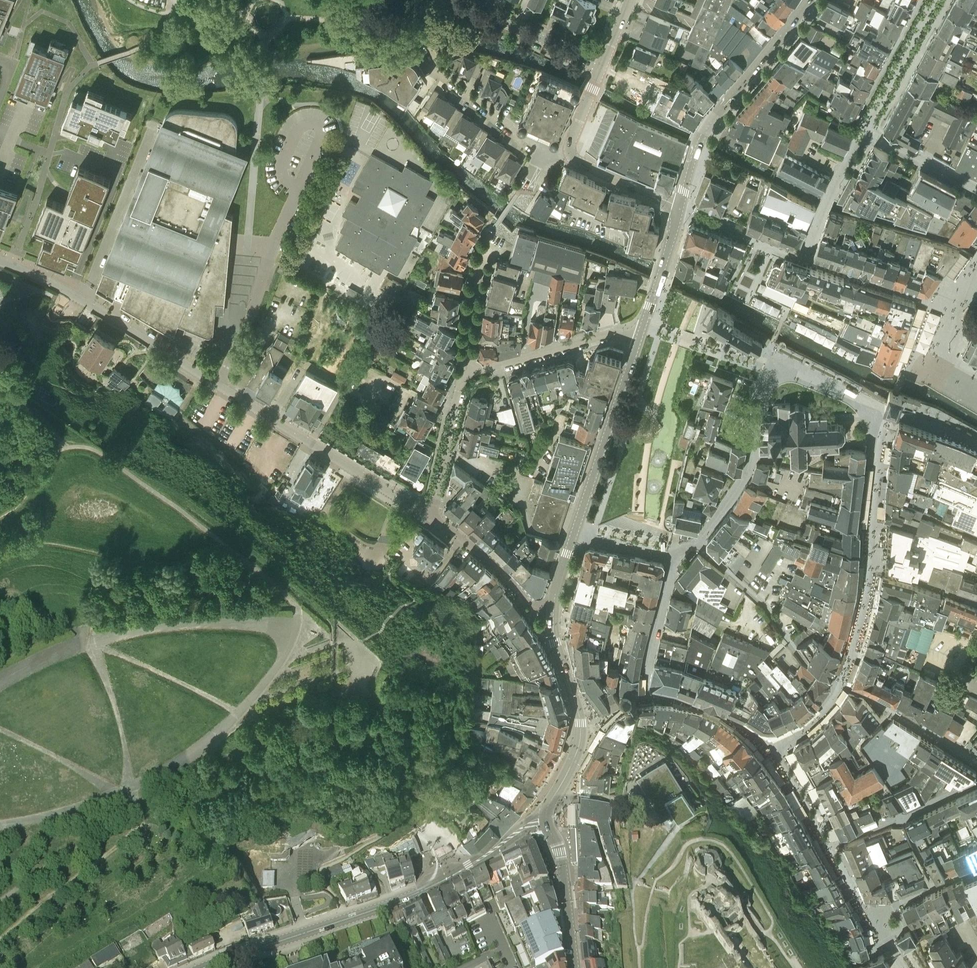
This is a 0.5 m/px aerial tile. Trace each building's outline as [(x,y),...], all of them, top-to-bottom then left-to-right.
[(2,29),(14,0),(0,0),(0,34),(2,29)] [(540,8),(544,0),(530,0),(528,3),(535,6),(534,7),(538,8),(539,7),(540,8)] [(560,21),(568,25),(569,21),(585,29),(589,21),(592,21),(595,20),(596,17),(596,14),(593,12),(596,4),(586,0),(571,0),(566,9),(555,4),(550,15),(561,20),(560,21)] [(679,0),(656,0),(655,1),(675,10),(679,0)] [(689,38),(701,43),(711,47),(714,40),(730,2),(731,0),(704,0),(701,6),(696,18),(688,37),(689,38)] [(772,32),(778,24),(748,3),(749,2),(746,0),(731,0),(730,2),(772,32)] [(778,24),(785,15),(760,0),(751,0),(749,2),(748,3),(778,24)] [(795,2),(791,0),(760,0),(785,15),(795,2)] [(820,11),(820,12),(854,30),(854,31),(858,25),(862,18),(828,0),(827,1),(820,11)] [(864,18),(897,34),(905,19),(887,11),(863,0),(861,0),(855,13),(864,18)] [(890,4),(887,11),(905,19),(912,4),(903,0),(888,0),(886,3),(890,4)] [(947,11),(967,22),(973,25),(976,20),(976,5),(976,4),(969,0),(953,0),(947,11)] [(714,40),(744,66),(752,57),(752,56),(757,50),(772,32),(730,2),(714,40)] [(696,18),(701,6),(695,4),(690,15),(696,18)] [(974,49),(975,49),(976,44),(976,43),(966,38),(968,34),(976,39),(976,27),(973,25),(967,22),(947,11),(937,29),(974,49)] [(645,25),(679,39),(684,28),(650,14),(645,25)] [(824,30),(820,28),(811,24),(802,37),(801,37),(816,45),(824,30)] [(645,25),(640,38),(675,52),(680,40),(679,39),(645,25)] [(858,25),(854,31),(867,37),(870,31),(858,25)] [(867,37),(889,48),(892,43),(894,43),(896,39),(895,36),(880,28),(877,34),(870,30),(870,31),(867,37)] [(961,66),(962,64),(967,55),(976,59),(976,50),(975,49),(974,49),(937,29),(928,47),(961,66)] [(857,48),(882,61),(889,49),(889,48),(867,37),(854,31),(848,43),(857,48)] [(70,44),(60,40),(52,37),(48,45),(34,40),(24,63),(13,90),(29,97),(32,91),(39,94),(36,101),(51,108),(53,108),(59,91),(53,89),(54,86),(55,83),(56,81),(62,64),(70,44)] [(822,76),(835,61),(839,57),(839,56),(828,51),(816,45),(801,37),(785,57),(822,76)] [(696,53),(701,43),(689,38),(685,48),(696,53)] [(737,74),(744,66),(714,40),(711,47),(710,50),(716,56),(716,57),(737,74)] [(701,43),(696,53),(691,64),(701,69),(702,67),(710,50),(711,47),(701,43)] [(634,52),(631,59),(645,66),(646,65),(651,67),(656,55),(651,53),(651,52),(636,46),(636,47),(635,47),(633,51),(634,52)] [(928,47),(917,67),(938,78),(938,77),(954,85),(964,65),(962,64),(961,66),(928,47)] [(849,62),(874,75),(878,68),(881,68),(883,64),(882,62),(882,61),(857,48),(849,62)] [(427,75),(419,64),(417,62),(416,60),(414,58),(412,57),(409,56),(403,55),(356,59),(356,63),(357,71),(363,74),(383,84),(402,100),(405,104),(406,105),(427,75)] [(481,67),(482,66),(483,63),(464,55),(462,60),(457,58),(450,61),(452,65),(458,69),(457,71),(458,72),(458,73),(464,78),(465,75),(469,77),(471,74),(477,77),(481,67)] [(835,61),(842,64),(839,70),(852,77),(869,86),(874,75),(849,62),(839,56),(839,57),(835,61)] [(729,83),(737,74),(716,57),(712,62),(718,67),(715,71),(729,83)] [(822,76),(785,57),(773,71),(800,89),(805,92),(807,91),(809,89),(812,86),(814,84),(822,76)] [(689,64),(683,62),(680,69),(686,72),(689,64)] [(717,96),(729,83),(704,63),(703,67),(710,74),(707,78),(703,75),(700,80),(717,96)] [(908,84),(928,95),(929,94),(938,78),(917,67),(915,71),(914,71),(912,77),(908,84)] [(496,72),(486,68),(480,81),(486,84),(482,92),(486,94),(486,95),(492,100),(493,97),(494,98),(501,82),(493,78),(496,73),(496,72)] [(773,71),(766,79),(781,88),(784,85),(785,86),(784,87),(795,95),(800,89),(773,71)] [(557,142),(580,89),(542,72),(519,125),(557,142)] [(706,107),(717,96),(700,80),(695,77),(687,72),(684,79),(687,81),(686,82),(691,88),(690,91),(691,91),(688,98),(706,107)] [(824,88),(825,89),(830,80),(822,76),(814,84),(824,88)] [(869,86),(852,77),(849,82),(840,78),(837,84),(839,85),(863,98),(869,86)] [(760,87),(793,106),(796,101),(787,96),(784,99),(783,98),(787,92),(781,89),(781,88),(766,79),(760,87)] [(830,80),(825,89),(830,92),(834,83),(830,80)] [(839,85),(837,84),(834,83),(830,92),(834,94),(839,85)] [(824,88),(814,84),(812,86),(822,92),(824,88)] [(961,150),(967,136),(971,137),(976,124),(976,117),(929,94),(928,95),(908,84),(883,130),(884,130),(884,129),(898,137),(898,136),(916,146),(921,137),(918,135),(931,110),(953,121),(942,141),(961,150)] [(853,117),(863,98),(839,85),(834,94),(828,104),(853,117)] [(86,93),(76,89),(61,126),(79,133),(81,128),(84,129),(87,131),(91,132),(90,136),(104,141),(106,137),(107,133),(117,137),(121,126),(126,128),(133,109),(128,107),(129,107),(103,97),(105,92),(89,86),(86,93)] [(693,125),(694,126),(701,115),(702,115),(706,108),(706,107),(688,98),(691,91),(690,91),(680,86),(670,104),(659,99),(652,113),(690,130),(693,125)] [(822,92),(812,86),(809,89),(820,95),(822,92)] [(972,93),(958,86),(954,93),(969,100),(972,93)] [(752,96),(792,112),(794,107),(793,107),(793,106),(760,87),(752,96)] [(435,119),(447,100),(443,98),(444,97),(442,95),(443,94),(435,89),(425,105),(431,108),(428,112),(429,112),(427,114),(434,118),(435,119)] [(820,95),(809,89),(807,91),(819,98),(820,95)] [(792,112),(752,96),(743,105),(787,124),(792,112)] [(445,122),(450,125),(460,109),(455,106),(455,105),(447,100),(435,119),(437,120),(444,124),(445,122)] [(782,133),(787,124),(743,105),(737,113),(736,114),(782,133)] [(237,145),(239,133),(239,129),(239,126),(238,124),(237,121),(236,118),(234,115),(231,113),(228,112),(225,111),(223,110),(181,106),(177,107),(174,108),(171,110),(168,112),(166,116),(164,115),(163,118),(161,123),(145,161),(129,203),(103,267),(105,267),(96,290),(113,300),(115,297),(123,300),(121,304),(174,336),(179,324),(186,327),(184,330),(202,337),(203,337),(206,337),(207,335),(208,335),(209,335),(211,335),(213,334),(213,333),(214,332),(214,331),(214,330),(214,327),(216,312),(220,312),(224,312),(225,305),(231,240),(232,233),(234,213),(226,211),(251,150),(237,145)] [(467,114),(460,109),(450,125),(443,137),(456,146),(460,140),(471,120),(468,118),(469,117),(466,115),(467,114)] [(619,111),(598,160),(630,174),(650,183),(656,168),(659,169),(670,135),(638,122),(619,111)] [(810,134),(845,150),(852,135),(843,131),(845,126),(830,120),(830,122),(805,111),(791,142),(780,138),(775,149),(785,154),(789,145),(802,151),(810,134)] [(734,118),(729,129),(738,133),(739,133),(749,138),(745,150),(764,158),(770,161),(775,149),(780,138),(782,133),(736,114),(734,118)] [(471,120),(460,140),(461,141),(468,145),(470,143),(475,146),(484,129),(479,126),(480,125),(471,120)] [(484,129),(475,146),(480,149),(477,153),(476,155),(483,160),(484,161),(496,140),(493,138),(493,137),(491,136),(492,134),(484,129)] [(687,142),(682,141),(670,135),(659,169),(656,168),(650,183),(656,186),(656,185),(660,187),(662,188),(666,189),(666,190),(667,191),(668,190),(670,191),(671,191),(672,189),(673,185),(677,171),(678,171),(679,168),(678,168),(683,154),(684,151),(684,150),(686,144),(687,142)] [(494,163),(499,166),(509,150),(504,147),(505,146),(496,140),(484,161),(486,162),(486,161),(493,166),(494,163)] [(970,140),(955,168),(976,179),(976,144),(970,140)] [(874,146),(869,155),(896,170),(896,169),(898,164),(899,164),(887,158),(889,154),(874,146)] [(516,154),(509,150),(499,166),(502,168),(499,173),(510,179),(514,173),(516,174),(522,165),(519,163),(520,162),(515,159),(517,156),(516,156),(516,154)] [(425,194),(433,180),(406,165),(402,171),(385,161),(372,153),(352,188),(359,192),(362,194),(360,198),(357,203),(351,200),(343,213),(348,216),(341,230),(344,232),(336,247),(360,260),(367,264),(381,272),(385,266),(398,273),(410,252),(418,238),(409,233),(415,223),(420,226),(427,213),(434,199),(425,194)] [(793,180),(822,194),(830,177),(785,154),(778,172),(784,176),(782,179),(791,183),(793,180)] [(950,164),(955,166),(960,156),(955,154),(950,164)] [(869,155),(858,174),(905,200),(906,198),(910,192),(889,180),(892,174),(900,178),(902,173),(900,172),(896,169),(896,170),(869,155)] [(767,167),(770,161),(764,158),(761,164),(767,167)] [(38,256),(73,270),(111,179),(80,166),(75,177),(69,190),(68,193),(67,196),(65,203),(48,196),(32,237),(44,241),(38,256)] [(606,186),(587,178),(588,177),(564,166),(562,171),(565,172),(559,184),(573,190),(569,199),(571,200),(595,211),(601,197),(606,186)] [(713,177),(711,177),(711,176),(711,177),(708,176),(699,197),(702,204),(721,213),(732,188),(731,187),(735,179),(716,170),(713,177)] [(950,204),(955,190),(921,172),(910,192),(906,198),(932,213),(943,219),(947,211),(950,204)] [(905,200),(858,174),(851,187),(846,185),(837,201),(838,201),(843,202),(866,209),(926,228),(932,213),(906,198),(905,200)] [(815,209),(816,207),(794,197),(770,183),(761,178),(758,190),(753,208),(768,214),(786,220),(806,228),(807,226),(806,226),(809,222),(809,221),(809,220),(812,215),(812,214),(813,213),(815,209)] [(2,235),(8,219),(9,217),(10,218),(11,216),(12,212),(11,212),(11,211),(18,194),(18,192),(15,190),(3,185),(0,184),(0,234),(2,235)] [(737,206),(751,212),(753,208),(758,190),(747,185),(737,206)] [(955,190),(950,204),(959,208),(976,222),(976,201),(955,190)] [(451,203),(456,194),(451,191),(446,201),(451,203)] [(565,203),(564,202),(568,197),(559,191),(555,198),(550,196),(549,198),(544,195),(544,196),(541,201),(537,199),(532,208),(546,217),(554,204),(563,210),(565,203)] [(609,201),(601,197),(595,211),(602,214),(601,218),(626,225),(630,230),(628,239),(625,239),(625,242),(630,243),(629,246),(653,253),(659,227),(660,225),(655,223),(655,214),(655,210),(656,206),(655,204),(653,204),(636,200),(636,197),(611,191),(609,201)] [(462,207),(458,212),(477,227),(478,225),(480,226),(483,223),(482,221),(484,217),(476,211),(477,209),(467,202),(463,208),(462,207)] [(965,239),(968,240),(976,227),(976,222),(959,208),(950,204),(947,211),(943,219),(932,213),(926,228),(965,239)] [(768,214),(753,208),(751,212),(747,227),(760,232),(768,214)] [(478,235),(480,231),(479,229),(477,227),(458,212),(453,209),(450,214),(454,217),(453,218),(457,222),(454,228),(456,229),(455,231),(457,232),(458,231),(473,240),(476,235),(478,235)] [(837,231),(842,217),(830,213),(825,226),(833,229),(832,232),(835,232),(835,231),(837,231)] [(760,232),(778,240),(786,220),(768,214),(760,232)] [(825,226),(814,255),(842,265),(853,228),(854,229),(857,221),(842,217),(837,231),(835,231),(835,232),(832,232),(833,229),(825,226)] [(799,245),(806,228),(786,220),(778,240),(795,247),(799,245)] [(703,245),(709,229),(693,223),(689,225),(685,240),(703,245)] [(854,229),(853,228),(842,265),(859,270),(870,237),(869,234),(863,236),(862,234),(858,236),(854,229)] [(698,265),(693,277),(702,282),(721,234),(709,229),(703,245),(702,249),(704,250),(701,259),(704,260),(701,267),(698,265)] [(511,260),(524,264),(524,265),(531,267),(536,268),(563,276),(571,279),(581,282),(586,252),(515,230),(513,237),(518,238),(515,246),(513,254),(513,255),(511,260)] [(446,240),(467,251),(469,246),(472,246),(474,243),(472,241),(473,240),(458,231),(457,232),(455,237),(446,232),(444,234),(441,232),(438,236),(446,240)] [(876,244),(880,233),(874,231),(872,236),(871,236),(871,238),(870,237),(859,270),(870,274),(877,254),(877,255),(880,245),(876,244)] [(902,233),(896,249),(891,247),(890,251),(880,278),(891,281),(908,235),(902,233)] [(733,239),(721,234),(702,282),(712,287),(725,256),(733,239)] [(891,281),(905,286),(912,266),(922,239),(908,235),(891,281)] [(738,261),(746,244),(733,239),(725,256),(734,260),(738,261)] [(944,245),(922,239),(912,266),(925,271),(926,266),(935,269),(936,266),(944,272),(960,250),(944,245)] [(467,251),(446,240),(441,247),(439,251),(441,253),(452,259),(463,265),(466,260),(468,259),(470,256),(469,254),(470,253),(467,251)] [(702,249),(703,245),(685,240),(676,270),(693,277),(698,265),(695,264),(701,249),(702,249)] [(880,278),(890,251),(888,250),(881,247),(878,255),(877,255),(877,254),(870,274),(880,278)] [(463,274),(453,271),(450,271),(452,259),(441,253),(437,268),(438,269),(435,284),(449,287),(459,289),(460,286),(462,284),(463,280),(462,277),(463,274)] [(712,287),(722,292),(730,276),(727,274),(734,260),(725,256),(712,287)] [(785,259),(780,270),(773,266),(765,283),(796,297),(800,288),(800,287),(810,266),(807,265),(807,266),(806,266),(799,263),(798,263),(797,263),(794,262),(793,262),(794,261),(792,261),(786,259),(785,258),(785,259)] [(283,272),(285,266),(288,262),(283,259),(278,270),(283,272)] [(512,305),(524,265),(524,264),(511,260),(507,259),(507,260),(510,261),(509,264),(498,261),(494,272),(486,298),(509,305),(512,305)] [(821,270),(810,266),(800,287),(813,293),(821,270)] [(905,286),(918,290),(925,271),(912,266),(905,286)] [(926,266),(925,271),(918,290),(925,293),(929,292),(944,272),(936,266),(935,269),(926,266)] [(563,276),(536,268),(533,279),(550,284),(547,299),(546,306),(540,340),(544,341),(546,339),(547,336),(553,337),(563,276)] [(813,293),(822,296),(821,297),(825,299),(828,292),(826,292),(833,274),(821,270),(813,293)] [(405,286),(411,289),(415,281),(413,281),(416,276),(412,274),(405,286)] [(826,292),(828,292),(831,294),(829,300),(834,302),(836,297),(843,277),(833,274),(826,292)] [(635,294),(637,280),(607,275),(606,278),(601,308),(614,310),(617,288),(634,291),(634,294),(635,294)] [(586,301),(586,303),(585,303),(582,321),(583,321),(583,322),(585,325),(590,326),(592,324),(592,323),(593,323),(593,322),(598,323),(601,308),(606,278),(598,277),(595,294),(594,294),(594,293),(585,292),(584,300),(586,301)] [(856,311),(866,285),(843,277),(836,297),(834,302),(856,311)] [(578,282),(565,279),(562,295),(575,298),(578,282)] [(879,289),(866,285),(856,311),(854,317),(857,318),(859,312),(864,314),(867,305),(872,306),(879,289)] [(879,289),(872,306),(880,309),(885,312),(889,303),(892,294),(879,289)] [(440,301),(439,306),(459,310),(460,305),(459,301),(459,300),(453,299),(454,297),(445,296),(445,294),(436,292),(435,299),(440,301)] [(889,303),(913,313),(916,305),(914,301),(892,294),(889,303)] [(508,310),(509,305),(486,298),(485,305),(484,305),(483,310),(485,310),(484,312),(504,314),(505,310),(508,310)] [(889,303),(885,312),(910,322),(913,313),(889,303)] [(572,331),(576,306),(563,304),(559,331),(565,332),(566,330),(572,331)] [(459,310),(439,306),(433,305),(431,312),(438,313),(437,317),(438,318),(438,319),(446,321),(446,322),(449,323),(449,327),(456,331),(457,330),(457,329),(458,324),(457,324),(457,322),(459,322),(459,318),(458,317),(459,310)] [(530,318),(528,338),(529,338),(529,341),(536,342),(536,340),(540,340),(546,306),(541,305),(538,307),(535,319),(530,318)] [(759,353),(762,344),(753,338),(734,326),(731,324),(734,319),(712,306),(702,322),(714,330),(712,333),(718,337),(725,341),(736,348),(739,343),(746,347),(747,347),(758,353),(759,353)] [(885,312),(880,309),(878,314),(881,315),(879,319),(895,326),(894,329),(905,333),(910,322),(885,312)] [(935,329),(939,313),(931,311),(927,327),(935,329)] [(483,325),(516,329),(516,325),(510,325),(510,322),(511,322),(511,315),(504,314),(484,312),(484,313),(483,314),(483,315),(482,315),(482,316),(482,317),(483,318),(484,319),(483,325)] [(873,331),(902,343),(905,333),(894,329),(895,326),(879,319),(879,320),(864,314),(859,312),(857,318),(856,320),(851,318),(849,321),(873,331)] [(455,333),(434,322),(432,320),(431,321),(430,323),(418,317),(414,325),(432,335),(433,335),(457,349),(457,348),(452,346),(454,341),(451,340),(455,333)] [(379,333),(394,341),(400,331),(385,323),(379,333)] [(481,330),(480,337),(500,338),(501,335),(509,336),(509,334),(515,334),(515,336),(521,337),(522,331),(516,330),(516,329),(483,325),(481,325),(481,330)] [(962,355),(963,356),(964,356),(968,358),(970,359),(974,361),(973,361),(975,362),(976,363),(976,327),(962,355)] [(902,343),(873,331),(867,346),(896,357),(902,343)] [(114,345),(95,333),(83,353),(102,365),(114,345)] [(848,348),(858,352),(856,359),(855,360),(872,365),(892,371),(896,357),(867,346),(854,341),(839,334),(835,341),(848,348)] [(905,342),(914,345),(916,337),(908,334),(905,342)] [(278,336),(278,335),(274,342),(284,348),(288,342),(288,341),(278,336)] [(455,352),(457,349),(433,335),(432,335),(427,346),(426,346),(454,362),(454,360),(456,355),(456,353),(455,353),(455,352)] [(521,350),(522,339),(500,339),(500,338),(480,337),(479,341),(478,347),(479,347),(478,355),(484,360),(486,360),(486,359),(491,358),(493,358),(493,357),(497,356),(498,356),(503,355),(508,353),(508,354),(510,353),(521,350)] [(248,384),(270,397),(270,398),(283,376),(288,369),(277,362),(285,349),(284,348),(274,342),(273,342),(248,384)] [(452,371),(454,367),(453,365),(453,364),(454,362),(426,346),(423,351),(425,352),(422,357),(433,363),(433,364),(432,364),(435,365),(450,373),(449,372),(449,371),(450,371),(452,371)] [(574,364),(573,363),(580,386),(609,395),(624,351),(610,346),(597,350),(593,360),(589,359),(585,372),(579,370),(576,371),(574,364)] [(450,375),(450,373),(435,365),(432,364),(433,364),(424,359),(421,363),(418,370),(425,373),(448,386),(451,380),(448,379),(450,375)] [(558,363),(557,363),(562,381),(564,386),(566,395),(577,398),(579,392),(580,386),(573,363),(567,360),(558,362),(558,363),(557,363),(558,363)] [(549,366),(545,367),(553,396),(558,395),(556,388),(564,386),(562,381),(557,363),(556,364),(556,363),(555,362),(550,364),(549,365),(549,366)] [(150,366),(142,372),(148,379),(155,372),(150,366)] [(404,384),(408,377),(388,367),(385,374),(404,384)] [(533,371),(532,371),(542,403),(554,400),(553,396),(545,367),(541,368),(540,368),(539,367),(534,368),(533,370),(532,370),(533,371)] [(120,392),(124,387),(126,388),(131,381),(114,368),(109,376),(112,378),(106,386),(111,390),(116,389),(120,392)] [(521,374),(530,407),(542,403),(532,371),(529,372),(529,371),(527,370),(522,371),(522,373),(521,373),(522,374),(521,374)] [(296,389),(285,407),(286,411),(311,424),(313,420),(318,423),(338,387),(306,371),(307,371),(296,389)] [(448,386),(425,373),(417,386),(441,399),(445,392),(447,392),(449,388),(448,386)] [(509,377),(515,396),(512,397),(521,430),(525,428),(526,430),(535,427),(530,407),(521,374),(518,375),(517,375),(516,373),(511,375),(510,377),(509,377)] [(713,375),(701,409),(711,411),(717,413),(721,414),(733,382),(713,375)] [(156,387),(151,395),(145,405),(170,421),(179,407),(178,407),(181,403),(180,402),(182,398),(179,394),(178,388),(173,387),(170,383),(165,385),(160,384),(157,387),(156,387)] [(580,386),(579,392),(590,396),(588,402),(589,402),(605,407),(609,395),(580,386)] [(896,393),(893,392),(890,391),(888,397),(885,405),(891,407),(897,409),(898,407),(909,411),(910,407),(916,410),(919,402),(902,396),(902,395),(899,394),(896,393)] [(401,412),(429,427),(433,421),(435,421),(438,415),(433,413),(439,403),(419,392),(415,397),(412,402),(408,400),(401,412)] [(471,404),(469,412),(488,416),(492,402),(486,400),(487,398),(481,397),(480,399),(473,397),(472,400),(470,399),(469,404),(471,404)] [(589,402),(589,405),(578,402),(573,417),(598,425),(605,407),(589,402)] [(827,415),(815,415),(815,414),(814,414),(814,415),(809,416),(811,414),(812,411),(810,408),(797,403),(790,406),(790,403),(776,403),(773,405),(774,413),(771,411),(768,412),(765,414),(765,417),(763,417),(763,427),(761,427),(761,441),(759,441),(760,454),(761,454),(761,451),(775,451),(775,453),(777,453),(777,451),(791,450),(791,457),(790,457),(790,458),(791,458),(791,463),(792,463),(792,462),(799,465),(799,466),(800,466),(800,465),(806,461),(806,462),(808,462),(808,460),(811,457),(812,457),(811,456),(811,453),(816,453),(816,450),(821,449),(821,451),(821,452),(822,453),(823,453),(824,453),(825,453),(825,452),(826,452),(827,452),(826,449),(838,448),(839,448),(839,439),(842,438),(842,439),(843,438),(843,437),(845,434),(846,434),(846,433),(845,433),(845,429),(846,429),(845,428),(842,425),(843,425),(842,424),(841,425),(838,424),(838,423),(837,423),(830,423),(830,424),(828,424),(827,418),(827,417),(827,416),(827,415)] [(512,407),(498,411),(500,420),(516,424),(515,419),(512,407)] [(693,436),(695,438),(697,434),(715,438),(719,421),(721,416),(721,414),(717,413),(711,411),(701,409),(696,422),(688,419),(683,432),(680,443),(687,446),(685,453),(682,452),(681,455),(684,456),(683,463),(686,464),(693,436)] [(422,440),(429,427),(401,412),(396,422),(398,424),(395,428),(408,435),(406,439),(413,443),(416,437),(422,440)] [(466,422),(466,423),(491,429),(493,422),(494,418),(488,417),(488,416),(469,412),(468,417),(466,417),(465,422),(466,422)] [(555,424),(594,437),(598,425),(573,417),(571,423),(564,421),(564,424),(556,421),(555,424)] [(899,422),(894,437),(914,443),(912,453),(928,457),(928,455),(939,458),(938,463),(959,474),(954,484),(956,485),(976,494),(976,482),(969,478),(973,470),(973,469),(970,467),(948,457),(930,451),(935,434),(899,422)] [(463,436),(489,442),(489,438),(490,438),(492,430),(491,430),(491,429),(466,423),(465,428),(462,429),(461,433),(463,436)] [(930,451),(948,457),(970,467),(976,451),(961,444),(952,441),(935,434),(930,451)] [(545,482),(573,491),(572,493),(575,494),(576,489),(577,489),(578,488),(591,447),(591,446),(591,445),(590,444),(559,435),(545,482)] [(489,442),(463,436),(462,440),(459,441),(458,445),(459,445),(460,447),(460,448),(480,453),(481,448),(498,452),(500,444),(489,442)] [(912,453),(914,443),(894,437),(892,446),(890,460),(934,474),(954,484),(959,474),(938,463),(939,458),(928,455),(928,457),(912,453)] [(709,450),(708,452),(744,460),(746,448),(733,446),(717,439),(713,448),(714,448),(713,451),(709,450)] [(397,472),(403,460),(364,440),(358,451),(397,472)] [(429,455),(428,455),(415,447),(402,469),(403,469),(416,476),(416,477),(429,455)] [(840,451),(835,452),(835,461),(824,460),(822,471),(811,470),(808,487),(820,487),(821,487),(842,486),(843,477),(847,477),(849,465),(864,467),(866,451),(851,449),(846,449),(840,451)] [(697,456),(706,459),(741,472),(744,460),(708,452),(707,456),(698,453),(697,456)] [(295,487),(296,489),(292,494),(295,496),(293,499),(297,502),(299,499),(302,500),(306,495),(308,495),(307,494),(311,493),(312,494),(312,493),(312,492),(315,487),(316,487),(316,486),(319,480),(320,481),(320,480),(320,479),(323,474),(324,474),(324,473),(323,473),(324,472),(323,471),(324,469),(325,470),(325,469),(324,468),(325,468),(324,467),(324,468),(320,466),(320,465),(320,464),(315,461),(315,462),(314,463),(310,460),(311,459),(310,459),(309,460),(309,459),(308,460),(309,460),(308,463),(307,462),(306,463),(305,462),(305,463),(306,463),(302,469),(301,470),(302,470),(299,476),(298,475),(297,476),(298,477),(295,482),(294,482),(294,483),(295,483),(296,487),(295,487)] [(890,460),(888,478),(929,491),(934,494),(933,496),(958,507),(959,505),(976,514),(976,494),(956,485),(954,484),(934,474),(890,460)] [(464,483),(462,486),(464,488),(455,498),(445,509),(457,519),(469,505),(468,504),(483,486),(472,478),(473,477),(463,469),(454,463),(452,474),(464,483)] [(757,463),(752,476),(766,479),(770,465),(764,464),(762,463),(762,464),(757,463)] [(808,487),(806,487),(801,509),(807,511),(808,511),(857,526),(857,522),(858,514),(859,514),(859,513),(859,512),(860,504),(860,503),(861,494),(864,467),(849,465),(847,477),(843,477),(842,486),(821,487),(820,487),(808,487)] [(677,485),(680,486),(685,487),(685,488),(715,498),(723,475),(701,467),(698,477),(694,476),(692,482),(688,481),(689,477),(683,475),(684,470),(681,469),(678,468),(677,471),(680,472),(677,485)] [(923,508),(927,510),(928,505),(929,505),(929,504),(932,503),(933,499),(932,496),(933,496),(934,494),(929,491),(888,478),(886,496),(923,508)] [(557,533),(558,533),(559,533),(559,532),(572,493),(573,491),(545,482),(535,479),(529,497),(537,500),(532,519),(532,521),(533,522),(535,525),(539,527),(557,533)] [(671,526),(675,527),(680,528),(679,531),(682,532),(681,533),(688,535),(689,530),(697,531),(698,530),(701,516),(707,518),(709,519),(712,515),(718,505),(709,500),(702,510),(702,512),(682,508),(684,500),(677,498),(680,486),(677,485),(676,491),(672,490),(671,494),(675,494),(673,509),(672,509),(671,509),(669,509),(668,510),(667,511),(666,512),(665,513),(664,514),(664,516),(664,518),(664,520),(664,521),(665,522),(666,523),(667,524),(668,525),(669,525),(670,526),(671,526)] [(734,506),(754,517),(758,508),(759,508),(763,502),(764,502),(768,495),(746,486),(734,506)] [(923,508),(886,496),(886,505),(920,516),(920,514),(928,520),(931,514),(927,511),(927,510),(923,508)] [(469,505),(457,519),(478,538),(490,523),(496,517),(487,509),(483,505),(480,508),(472,501),(469,505)] [(913,529),(937,536),(941,526),(928,520),(920,514),(920,516),(886,505),(885,517),(892,520),(892,521),(901,523),(914,527),(913,529)] [(959,505),(958,507),(951,524),(976,534),(976,514),(959,505)] [(723,519),(740,531),(745,524),(753,528),(754,527),(761,530),(764,524),(731,510),(723,519)] [(745,557),(751,548),(736,537),(740,531),(723,519),(716,529),(734,546),(737,549),(740,552),(745,557)] [(860,532),(857,528),(845,524),(844,526),(823,519),(820,527),(807,522),(807,523),(806,523),(803,534),(802,535),(829,543),(830,545),(859,552),(860,532)] [(937,536),(913,529),(892,522),(891,525),(890,525),(889,524),(889,525),(888,525),(887,525),(887,526),(886,526),(886,527),(886,528),(887,529),(887,530),(888,530),(888,535),(887,550),(886,550),(883,550),(882,556),(886,556),(885,567),(886,568),(895,570),(911,575),(918,576),(920,575),(922,576),(923,578),(926,577),(928,578),(929,580),(928,580),(956,589),(964,566),(966,561),(967,561),(971,549),(961,545),(937,536)] [(478,538),(490,549),(501,536),(499,534),(506,527),(503,525),(498,530),(490,523),(478,538)] [(835,556),(859,564),(859,552),(830,545),(829,543),(802,535),(803,534),(801,533),(788,530),(780,527),(773,542),(797,554),(800,546),(809,549),(834,557),(835,556)] [(734,546),(716,529),(708,540),(708,545),(721,559),(734,546)] [(413,549),(419,553),(417,556),(420,558),(418,560),(424,564),(425,562),(428,564),(431,561),(434,564),(445,549),(438,544),(438,543),(432,539),(422,531),(420,532),(415,538),(415,540),(418,542),(413,549)] [(504,532),(501,536),(490,549),(503,561),(519,543),(518,542),(517,543),(504,532)] [(528,533),(519,543),(503,561),(511,568),(512,569),(533,546),(529,534),(528,533)] [(529,534),(533,546),(539,548),(556,554),(560,543),(529,534)] [(962,534),(958,543),(961,545),(971,549),(972,549),(976,551),(976,540),(962,534)] [(539,548),(533,546),(512,569),(522,580),(534,566),(528,561),(539,548)] [(740,552),(737,549),(734,546),(721,559),(735,573),(745,557),(740,552)] [(792,581),(794,582),(820,593),(829,574),(836,577),(841,578),(841,581),(844,582),(845,581),(856,586),(859,564),(835,556),(834,557),(809,549),(800,546),(797,554),(798,554),(795,561),(799,563),(802,565),(812,569),(810,574),(807,573),(805,577),(798,573),(796,572),(792,581)] [(582,564),(600,568),(610,570),(614,552),(590,547),(586,549),(583,562),(582,564)] [(635,557),(614,552),(610,570),(600,568),(599,574),(603,575),(602,581),(600,581),(595,606),(613,609),(614,599),(620,601),(620,600),(625,602),(628,590),(630,582),(632,569),(635,557)] [(674,583),(698,602),(699,596),(725,610),(725,609),(725,610),(727,606),(719,601),(727,586),(726,586),(719,580),(724,573),(699,552),(674,583)] [(472,583),(486,568),(485,567),(486,567),(484,565),(483,565),(479,562),(480,561),(479,561),(474,558),(475,557),(474,557),(470,554),(470,553),(469,553),(469,554),(465,559),(458,568),(457,570),(472,583)] [(662,563),(635,557),(632,569),(662,576),(664,566),(662,563)] [(458,568),(450,562),(437,579),(447,586),(457,570),(458,568)] [(580,576),(600,581),(602,581),(603,575),(599,574),(600,568),(582,564),(580,576)] [(550,572),(534,566),(522,580),(534,592),(534,593),(545,590),(544,590),(550,572)] [(969,569),(964,566),(956,589),(976,595),(976,572),(969,569)] [(472,583),(478,588),(493,573),(492,572),(491,573),(486,568),(472,583)] [(659,592),(662,576),(632,569),(630,582),(637,583),(637,585),(647,587),(646,590),(658,593),(659,592)] [(481,596),(499,579),(493,573),(478,588),(476,590),(481,596)] [(844,588),(856,592),(856,586),(845,581),(844,582),(841,581),(841,578),(836,577),(829,574),(820,593),(832,598),(835,588),(838,589),(844,588)] [(940,596),(941,594),(929,590),(913,584),(882,575),(880,588),(936,607),(940,596)] [(576,602),(595,606),(600,581),(580,576),(578,583),(578,582),(577,583),(579,584),(575,598),(577,598),(576,602)] [(414,577),(409,583),(422,593),(427,586),(414,577)] [(488,602),(502,589),(505,586),(499,579),(481,596),(488,602)] [(794,582),(792,581),(788,579),(781,594),(786,597),(787,596),(792,585),(794,582)] [(856,593),(856,592),(844,588),(838,589),(835,588),(832,598),(820,593),(794,582),(792,585),(823,599),(853,606),(856,593)] [(655,606),(658,593),(646,590),(647,587),(637,585),(635,591),(636,592),(636,593),(645,595),(643,603),(655,606)] [(823,599),(792,585),(787,596),(803,605),(847,632),(849,621),(853,606),(823,599)] [(945,598),(940,596),(936,607),(880,588),(877,606),(923,622),(923,621),(925,622),(926,620),(925,620),(926,616),(933,618),(934,616),(936,617),(933,625),(943,628),(945,621),(947,616),(948,612),(939,609),(941,605),(943,606),(945,598)] [(502,589),(488,602),(488,603),(475,614),(479,619),(482,617),(485,622),(488,619),(489,621),(512,600),(502,589)] [(614,599),(613,609),(623,611),(623,612),(651,619),(655,606),(643,603),(645,595),(636,593),(636,592),(635,591),(628,590),(625,602),(620,600),(620,601),(614,599)] [(725,610),(699,596),(698,602),(692,626),(710,636),(725,610)] [(815,638),(840,650),(847,632),(803,605),(787,596),(786,597),(781,608),(796,617),(810,625),(807,630),(806,631),(815,638)] [(941,605),(939,609),(948,612),(947,616),(957,620),(963,604),(963,603),(946,596),(945,598),(943,606),(941,605)] [(665,619),(666,619),(687,624),(692,603),(670,597),(665,619)] [(513,601),(512,600),(489,621),(493,626),(491,628),(487,631),(488,632),(519,609),(513,601)] [(608,621),(611,622),(612,616),(613,616),(613,613),(613,609),(595,606),(576,602),(574,611),(572,611),(571,616),(607,624),(608,621)] [(963,604),(958,620),(966,623),(965,624),(976,628),(976,609),(963,604)] [(923,622),(877,606),(876,614),(875,619),(870,634),(868,642),(884,648),(882,653),(898,661),(898,662),(902,664),(908,647),(901,644),(908,625),(920,630),(923,622)] [(488,632),(493,638),(494,640),(509,625),(510,624),(523,614),(519,609),(488,632)] [(612,616),(611,622),(621,624),(621,622),(630,624),(630,625),(649,629),(651,619),(623,612),(621,618),(613,616),(612,616)] [(529,623),(523,614),(510,624),(509,625),(494,640),(493,638),(484,646),(489,651),(491,650),(491,651),(488,653),(480,665),(486,670),(491,664),(493,665),(509,654),(502,642),(529,623)] [(602,647),(607,624),(571,616),(568,627),(572,628),(570,638),(574,639),(574,643),(573,644),(600,649),(599,646),(602,647)] [(509,654),(527,641),(537,635),(529,623),(502,642),(509,654)] [(623,647),(643,653),(643,652),(649,629),(630,625),(627,635),(626,635),(623,647)] [(804,640),(796,644),(802,652),(810,646),(808,645),(811,638),(815,638),(806,631),(807,630),(805,629),(804,629),(799,632),(804,640)] [(689,633),(687,646),(682,667),(678,691),(693,697),(698,684),(699,684),(703,676),(704,675),(708,665),(716,645),(692,632),(691,634),(689,633)] [(698,684),(693,697),(713,704),(728,710),(747,686),(755,677),(762,669),(756,663),(757,663),(764,657),(769,652),(752,645),(750,644),(724,633),(711,664),(710,664),(709,664),(708,665),(704,675),(703,676),(699,684),(698,684)] [(527,641),(509,654),(510,656),(509,657),(503,661),(511,675),(517,672),(522,681),(537,677),(541,674),(554,667),(547,654),(538,637),(537,635),(527,641)] [(808,645),(810,646),(814,649),(808,660),(829,673),(832,672),(840,650),(815,638),(811,638),(808,645)] [(868,642),(863,653),(879,658),(878,661),(889,667),(895,669),(898,662),(898,661),(882,653),(884,648),(868,642)] [(677,691),(678,691),(682,667),(687,646),(674,643),(671,658),(656,655),(650,681),(653,686),(675,690),(677,691)] [(600,649),(573,644),(572,644),(572,650),(574,652),(574,651),(575,653),(576,670),(576,671),(576,672),(577,674),(606,673),(608,673),(608,670),(608,656),(600,656),(600,649)] [(477,656),(473,656),(473,662),(470,671),(472,672),(475,663),(478,665),(483,656),(483,646),(477,646),(477,656)] [(810,646),(802,652),(808,660),(814,649),(810,646)] [(622,674),(639,678),(639,677),(643,653),(623,647),(622,647),(619,663),(619,664),(619,670),(618,670),(618,673),(621,676),(622,674)] [(863,653),(859,664),(886,674),(889,667),(878,661),(879,658),(863,653)] [(787,679),(785,675),(786,673),(777,663),(773,667),(764,657),(757,663),(756,663),(762,669),(778,687),(790,702),(799,719),(800,719),(801,718),(802,717),(816,705),(787,679)] [(802,664),(795,674),(800,677),(799,679),(821,698),(831,685),(830,682),(826,679),(802,664)] [(859,664),(857,671),(881,681),(882,681),(883,680),(886,674),(859,664)] [(522,681),(522,682),(523,682),(547,684),(557,681),(554,668),(554,667),(541,674),(537,677),(522,681)] [(937,680),(923,673),(912,668),(910,673),(904,684),(896,680),(897,677),(890,673),(885,682),(885,681),(884,683),(879,693),(896,703),(920,717),(943,731),(944,730),(950,718),(958,700),(962,692),(937,680)] [(762,669),(755,677),(762,686),(772,699),(774,697),(780,707),(790,702),(778,687),(762,669)] [(795,674),(789,669),(786,673),(785,675),(787,679),(816,705),(821,698),(799,679),(800,677),(795,674)] [(603,685),(590,697),(594,703),(595,703),(600,710),(603,711),(610,708),(607,700),(602,693),(613,687),(617,685),(618,673),(618,670),(608,670),(608,673),(606,673),(603,685)] [(879,693),(884,683),(885,681),(883,680),(882,681),(881,681),(857,671),(853,682),(868,688),(879,693)] [(582,686),(590,697),(603,685),(606,673),(577,674),(578,676),(582,686)] [(620,684),(620,689),(621,692),(622,692),(624,691),(626,691),(628,691),(630,692),(631,693),(631,694),(632,694),(638,694),(638,693),(639,691),(638,691),(638,681),(639,681),(639,678),(622,674),(621,676),(620,681),(620,684)] [(752,708),(744,718),(762,729),(768,730),(769,730),(777,730),(778,729),(779,729),(788,724),(790,724),(790,723),(780,707),(774,697),(772,699),(762,686),(755,677),(747,686),(758,700),(752,708)] [(478,679),(477,686),(488,687),(489,680),(478,679)] [(523,682),(522,682),(489,679),(489,680),(488,687),(488,689),(493,689),(493,696),(492,707),(498,708),(519,710),(550,711),(568,714),(568,711),(558,682),(557,681),(547,684),(523,682)] [(744,718),(752,708),(758,700),(747,686),(728,710),(744,718)] [(607,700),(610,708),(621,703),(618,697),(613,687),(602,693),(607,700)] [(621,692),(621,693),(620,693),(620,694),(620,695),(620,696),(620,698),(621,698),(622,699),(623,700),(625,701),(627,701),(629,701),(630,701),(634,699),(637,698),(638,694),(632,694),(631,694),(631,693),(630,692),(628,691),(626,691),(624,691),(622,692),(621,692)] [(863,731),(872,723),(880,716),(864,697),(849,692),(840,704),(842,706),(841,707),(842,708),(837,712),(836,712),(858,743),(859,742),(864,731),(863,731)] [(962,692),(958,700),(965,703),(964,706),(972,709),(976,702),(976,699),(962,692)] [(638,702),(637,698),(634,699),(630,701),(629,701),(627,701),(628,707),(628,709),(630,713),(628,713),(627,714),(626,711),(626,714),(626,716),(627,717),(628,718),(636,721),(639,706),(638,706),(638,702)] [(799,719),(790,702),(780,707),(790,723),(799,719)] [(634,726),(654,727),(655,703),(641,705),(639,706),(636,721),(634,726)] [(655,703),(654,727),(654,733),(663,737),(672,704),(659,703),(655,703)] [(668,744),(672,747),(688,708),(686,707),(686,708),(674,704),(672,704),(663,737),(669,741),(668,744)] [(560,747),(561,747),(563,737),(569,718),(568,714),(550,711),(519,710),(498,708),(492,707),(491,710),(488,723),(495,725),(514,730),(530,735),(538,739),(543,741),(560,747)] [(698,722),(703,712),(688,708),(672,747),(678,751),(689,737),(698,722)] [(624,713),(617,718),(632,731),(633,732),(634,730),(634,726),(636,721),(628,718),(627,717),(626,716),(626,714),(626,711),(624,713)] [(711,732),(720,720),(703,712),(698,722),(689,737),(678,751),(686,758),(705,738),(710,732),(711,732)] [(853,752),(858,743),(836,712),(836,713),(833,717),(832,716),(831,717),(832,718),(826,724),(825,724),(824,725),(838,747),(842,756),(849,768),(859,763),(853,752)] [(952,717),(944,730),(955,736),(967,718),(957,712),(954,718),(952,717)] [(630,747),(633,732),(632,731),(617,718),(610,725),(606,732),(627,744),(627,745),(630,747)] [(894,719),(893,719),(888,725),(888,724),(885,728),(882,725),(862,747),(866,754),(873,764),(885,780),(889,786),(889,785),(899,780),(907,776),(900,768),(920,736),(918,735),(913,731),(912,731),(906,727),(900,723),(899,723),(894,719)] [(705,738),(686,758),(695,763),(697,762),(698,761),(717,745),(733,730),(720,720),(711,732),(710,732),(705,738)] [(530,735),(514,730),(488,723),(487,725),(488,725),(485,737),(467,732),(464,740),(481,745),(492,751),(499,754),(512,765),(533,772),(543,777),(553,759),(554,759),(555,757),(554,757),(560,747),(543,741),(538,739),(530,735)] [(811,738),(810,738),(820,755),(819,755),(824,766),(829,763),(842,756),(838,747),(824,725),(811,738)] [(705,770),(743,739),(733,730),(717,745),(698,761),(705,770)] [(606,731),(600,740),(600,741),(612,747),(611,751),(619,754),(623,756),(628,757),(629,750),(625,748),(627,745),(627,744),(606,732),(606,731)] [(909,779),(910,779),(932,743),(920,736),(900,768),(907,776),(909,779)] [(796,749),(811,774),(821,768),(823,767),(822,767),(824,766),(819,755),(820,755),(810,738),(798,745),(796,749)] [(732,766),(753,750),(743,739),(705,770),(714,781),(732,766)] [(611,751),(612,747),(600,741),(593,754),(608,755),(608,758),(621,767),(623,756),(619,754),(611,751)] [(921,786),(944,751),(932,743),(910,779),(921,786)] [(761,760),(753,750),(732,766),(714,781),(709,786),(718,796),(761,760)] [(948,789),(959,784),(976,776),(976,771),(959,760),(944,751),(921,786),(924,791),(923,791),(926,796),(934,784),(940,787),(935,794),(936,795),(948,789)] [(593,754),(582,772),(597,773),(619,776),(621,767),(608,758),(608,755),(593,754)] [(885,780),(873,764),(862,769),(860,766),(851,772),(849,768),(842,756),(829,763),(835,775),(844,790),(849,800),(857,796),(857,795),(876,785),(885,780)] [(761,760),(718,796),(728,810),(735,804),(735,803),(746,795),(753,791),(773,776),(761,760)] [(829,763),(824,766),(822,767),(823,767),(821,768),(811,774),(816,784),(835,775),(829,763)] [(543,777),(533,772),(512,765),(509,772),(525,778),(524,780),(514,777),(513,782),(519,783),(524,785),(536,788),(543,777)] [(682,790),(681,790),(667,767),(643,782),(663,816),(671,811),(678,821),(682,818),(695,810),(682,790)] [(597,773),(582,772),(582,771),(581,790),(583,790),(591,791),(591,790),(610,792),(610,793),(616,794),(617,787),(619,777),(619,776),(597,773)] [(498,779),(480,773),(478,780),(496,786),(498,779)] [(835,775),(816,784),(824,800),(844,790),(835,775)] [(753,791),(746,795),(750,801),(752,805),(769,794),(770,792),(780,785),(773,776),(753,791)] [(892,791),(904,806),(903,806),(905,810),(925,800),(921,792),(923,791),(924,791),(921,786),(910,779),(909,779),(907,781),(908,783),(893,791),(892,791)] [(889,785),(889,786),(885,780),(876,785),(883,802),(881,802),(886,813),(903,806),(904,806),(892,791),(893,791),(889,785)] [(519,783),(513,782),(512,783),(507,781),(503,789),(498,796),(508,799),(511,801),(520,809),(522,808),(534,792),(536,788),(524,785),(519,783)] [(735,804),(728,810),(744,827),(760,817),(764,815),(789,800),(784,791),(780,785),(770,792),(769,794),(773,800),(756,811),(752,805),(750,801),(746,795),(735,803),(735,804)] [(957,798),(969,822),(959,827),(951,831),(942,836),(948,849),(950,848),(952,853),(953,853),(966,846),(974,863),(976,861),(976,789),(957,798)] [(844,790),(824,800),(828,809),(844,802),(844,803),(849,800),(844,790)] [(501,829),(520,809),(511,801),(508,799),(498,796),(497,797),(484,793),(476,801),(492,816),(491,818),(501,829)] [(593,801),(594,796),(582,794),(582,799),(581,805),(583,806),(592,807),(593,801)] [(828,809),(835,823),(871,807),(868,801),(861,804),(857,796),(849,800),(844,803),(844,802),(828,809)] [(957,798),(951,801),(941,806),(947,817),(957,812),(960,820),(957,821),(959,827),(969,822),(957,798)] [(625,805),(616,804),(615,811),(618,811),(618,810),(633,813),(634,801),(626,800),(625,805)] [(777,820),(794,810),(789,800),(764,815),(767,814),(769,817),(775,815),(777,820)] [(886,813),(881,803),(871,807),(835,823),(837,828),(841,836),(858,830),(879,821),(877,817),(886,813)] [(924,814),(931,829),(933,834),(936,840),(941,837),(938,830),(949,825),(946,817),(947,817),(941,806),(924,814)] [(612,842),(608,824),(610,823),(611,813),(583,808),(580,828),(586,828),(587,825),(594,826),(597,826),(601,843),(602,845),(612,842)] [(794,810),(777,820),(766,827),(772,836),(773,835),(799,819),(794,810)] [(469,849),(473,853),(485,845),(501,829),(491,818),(489,819),(483,813),(469,829),(467,828),(464,831),(465,833),(459,839),(469,849)] [(923,833),(931,829),(924,814),(915,818),(923,833)] [(914,837),(923,833),(915,818),(906,823),(914,837)] [(811,839),(800,819),(799,819),(773,835),(782,855),(811,839)] [(578,864),(579,865),(596,863),(602,863),(594,837),(592,838),(592,833),(581,831),(580,831),(578,831),(577,831),(576,832),(578,864)] [(845,844),(850,857),(883,844),(882,843),(886,841),(883,835),(867,841),(865,836),(857,839),(845,844)] [(946,873),(959,868),(953,853),(952,853),(950,848),(948,849),(942,836),(941,837),(936,840),(933,841),(930,843),(946,873)] [(404,840),(409,859),(419,856),(412,838),(409,839),(407,837),(404,840)] [(520,874),(509,878),(513,887),(493,895),(498,908),(501,914),(505,912),(525,903),(522,893),(535,886),(536,888),(548,883),(537,858),(543,856),(539,845),(536,841),(532,839),(531,839),(527,840),(516,846),(519,854),(523,865),(520,874)] [(808,865),(821,858),(811,839),(782,855),(788,864),(789,863),(794,873),(808,865)] [(413,871),(409,859),(404,840),(391,846),(394,855),(396,855),(405,886),(405,885),(412,882),(415,882),(416,882),(414,876),(413,871)] [(618,858),(612,842),(602,845),(608,861),(608,862),(618,858)] [(930,843),(920,848),(936,877),(946,873),(930,843)] [(850,857),(856,871),(875,863),(893,856),(890,848),(885,850),(883,844),(850,857)] [(391,887),(392,892),(405,886),(396,855),(394,855),(391,846),(387,848),(379,848),(373,847),(365,852),(366,857),(374,854),(379,871),(385,869),(390,888),(391,887)] [(953,853),(959,868),(974,863),(966,846),(953,853)] [(710,849),(700,853),(693,866),(699,871),(708,873),(717,872),(724,867),(717,854),(710,849)] [(912,849),(893,856),(875,863),(856,871),(861,883),(871,878),(873,883),(882,879),(885,877),(901,870),(905,879),(924,871),(912,849)] [(278,861),(278,860),(286,860),(290,856),(290,851),(271,853),(271,860),(273,860),(273,861),(278,861)] [(519,854),(502,862),(509,878),(520,874),(523,865),(519,854)] [(618,858),(608,862),(612,872),(612,873),(623,870),(618,858)] [(791,876),(796,885),(814,876),(827,868),(822,858),(821,858),(808,865),(794,873),(795,874),(791,876)] [(509,878),(502,862),(484,869),(491,886),(490,886),(493,895),(513,887),(509,878)] [(579,865),(579,873),(579,884),(599,883),(599,885),(603,884),(612,883),(608,874),(603,863),(602,863),(596,863),(579,865)] [(351,885),(356,900),(372,896),(371,891),(375,890),(374,885),(356,866),(346,871),(351,884),(351,885)] [(345,876),(343,873),(342,869),(342,868),(328,873),(327,874),(331,880),(332,880),(333,880),(345,876)] [(802,896),(804,895),(833,878),(827,868),(814,876),(796,885),(802,896)] [(469,877),(482,904),(493,899),(488,887),(490,886),(491,886),(484,869),(469,877)] [(623,870),(612,873),(616,883),(619,889),(628,887),(625,877),(629,877),(629,871),(623,871),(623,870)] [(905,879),(901,870),(885,877),(892,895),(929,880),(924,871),(905,879)] [(274,888),(274,874),(271,874),(263,874),(263,888),(274,888)] [(460,882),(477,918),(486,914),(482,904),(469,877),(460,882)] [(871,878),(861,883),(861,884),(862,883),(865,891),(866,890),(867,892),(868,893),(870,893),(870,894),(884,894),(885,895),(887,894),(891,894),(892,895),(885,877),(882,879),(873,883),(871,878)] [(804,895),(812,908),(840,891),(834,879),(833,878),(804,895)] [(965,883),(964,884),(970,897),(976,911),(976,878),(965,883)] [(970,897),(964,884),(965,883),(963,880),(953,884),(963,904),(970,916),(976,912),(976,911),(970,897)] [(460,882),(452,887),(468,923),(477,918),(460,882)] [(522,893),(525,903),(551,891),(548,883),(536,888),(535,886),(522,893)] [(599,883),(579,884),(578,897),(589,898),(598,896),(597,892),(597,888),(594,888),(594,885),(599,885),(599,883)] [(603,884),(604,892),(602,892),(602,891),(597,892),(598,896),(602,895),(614,891),(614,890),(612,883),(603,884)] [(953,884),(942,889),(949,903),(950,903),(952,909),(959,922),(964,918),(958,906),(963,904),(953,884)] [(347,903),(356,900),(351,885),(339,889),(347,903)] [(443,891),(438,894),(454,930),(463,925),(468,923),(452,887),(450,887),(450,888),(444,892),(443,891)] [(731,933),(740,927),(735,921),(726,927),(707,899),(710,896),(716,893),(721,894),(731,899),(740,910),(746,908),(741,899),(740,898),(730,889),(722,887),(715,887),(709,889),(703,892),(696,897),(743,967),(754,967),(731,933)] [(949,903),(942,889),(942,888),(923,898),(933,918),(934,918),(936,922),(937,921),(951,915),(949,910),(952,909),(950,903),(949,903)] [(505,912),(510,924),(516,936),(521,934),(553,919),(560,916),(556,904),(551,891),(525,903),(505,912)] [(816,916),(818,915),(828,909),(845,900),(840,891),(812,908),(816,916)] [(438,894),(428,899),(437,919),(431,922),(438,935),(444,932),(447,938),(451,936),(453,941),(467,935),(466,932),(465,932),(463,925),(454,930),(438,894)] [(589,898),(578,897),(579,908),(599,909),(598,908),(607,907),(607,900),(602,900),(602,895),(598,896),(589,898)] [(934,934),(941,930),(939,925),(937,921),(936,922),(934,918),(933,918),(923,898),(916,902),(915,902),(923,916),(925,915),(927,921),(932,931),(934,934),(934,933),(934,934)] [(244,923),(248,936),(274,927),(269,914),(272,913),(273,915),(273,916),(275,917),(276,917),(278,917),(279,917),(280,916),(281,914),(282,913),(281,911),(281,910),(280,909),(278,908),(280,906),(287,910),(291,905),(289,899),(264,902),(265,905),(252,910),(255,919),(244,923)] [(818,915),(824,926),(851,912),(845,900),(828,909),(818,915)] [(920,925),(927,921),(925,915),(923,916),(915,902),(909,906),(918,922),(920,925)] [(429,939),(430,942),(439,938),(438,935),(431,922),(429,922),(420,903),(401,912),(406,922),(405,923),(407,928),(408,930),(416,947),(422,945),(415,928),(422,925),(429,939)] [(918,922),(909,906),(903,909),(910,923),(914,929),(920,925),(918,922)] [(599,909),(579,908),(579,920),(596,920),(606,920),(615,909),(608,909),(608,911),(599,911),(599,909)] [(401,912),(386,917),(392,928),(393,928),(398,937),(402,935),(400,930),(407,928),(405,923),(406,922),(401,912)] [(834,934),(856,922),(855,920),(851,912),(824,926),(829,937),(834,934)] [(968,917),(971,923),(976,919),(976,912),(970,916),(968,917)] [(559,944),(558,943),(562,941),(558,932),(553,919),(521,934),(525,944),(530,955),(535,967),(538,967),(564,957),(564,955),(559,944)] [(579,920),(579,932),(602,931),(602,930),(606,930),(606,920),(596,920),(579,920)] [(836,937),(836,939),(836,940),(837,944),(842,942),(849,938),(848,936),(860,929),(860,928),(856,922),(834,934),(836,937)] [(845,951),(846,951),(866,943),(864,936),(860,929),(848,936),(849,938),(842,942),(845,951)] [(963,955),(964,954),(962,950),(957,952),(947,935),(944,937),(941,931),(941,930),(934,934),(934,933),(934,934),(927,937),(928,937),(932,944),(930,945),(935,954),(932,955),(940,967),(971,967),(963,955)] [(581,949),(593,948),(592,943),(602,942),(602,931),(579,932),(580,938),(581,949)] [(908,946),(910,945),(913,943),(916,941),(910,931),(902,935),(897,938),(899,943),(901,945),(903,949),(908,946)] [(836,939),(836,937),(835,937),(834,937),(833,937),(832,937),(831,936),(830,937),(830,938),(830,939),(829,939),(828,939),(827,939),(826,939),(826,938),(826,939),(826,940),(826,941),(825,941),(824,942),(823,941),(822,941),(822,942),(821,942),(821,941),(820,941),(819,942),(820,942),(820,943),(820,944),(819,944),(818,945),(817,944),(816,943),(814,944),(814,945),(814,947),(813,948),(811,948),(809,949),(808,948),(807,948),(806,949),(808,952),(816,948),(817,949),(820,948),(819,947),(821,946),(822,947),(823,947),(823,945),(824,945),(827,948),(831,945),(829,942),(833,940),(835,942),(836,941),(835,939),(836,939)] [(188,959),(214,949),(209,937),(183,948),(188,959)] [(444,949),(439,938),(430,942),(442,967),(450,963),(449,962),(451,961),(445,948),(444,949)] [(168,967),(187,959),(188,959),(183,948),(182,949),(177,939),(154,949),(158,957),(162,955),(168,967)] [(600,947),(596,948),(593,948),(581,949),(583,967),(603,964),(607,963),(606,953),(605,953),(605,943),(600,944),(600,947)] [(866,943),(846,951),(849,962),(851,967),(858,967),(855,961),(857,959),(857,957),(869,953),(866,944),(866,943)] [(390,945),(363,959),(365,964),(360,967),(361,967),(402,967),(390,945)] [(120,956),(114,947),(92,960),(96,967),(110,960),(110,962),(120,956)] [(873,960),(873,961),(873,962),(877,967),(889,967),(894,965),(889,958),(887,954),(886,952),(879,956),(873,960)] [(564,957),(538,967),(567,967),(564,957)]
